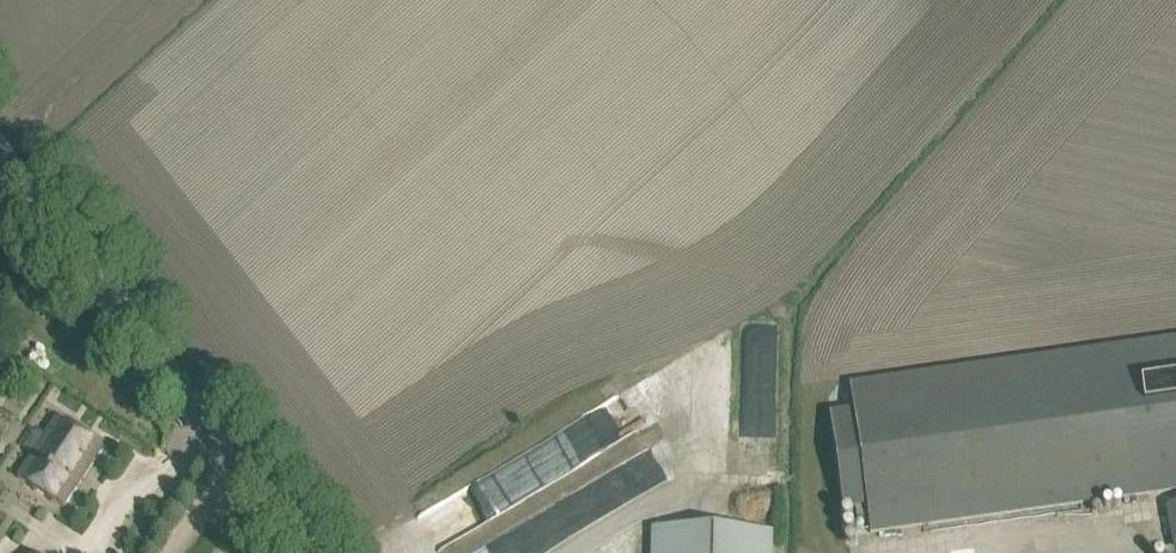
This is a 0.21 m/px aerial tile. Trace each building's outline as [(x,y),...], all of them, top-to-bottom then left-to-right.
[(831,413),(843,511),(868,508),(872,535),(1175,492),(1175,338),(851,383),(855,410),(831,413)] [(18,478),(63,508),(103,448),(57,418),(18,478)] [(702,467),(729,466),(728,435),(701,436),(702,467)] [(592,523),(578,498),(493,546),(497,552),(539,552),(592,523)] [(1166,507),(1175,550),(1175,505),(1166,507)] [(480,525),(435,549),(438,552),(465,552),(489,541),(480,525)] [(769,532),(655,529),(655,552),(769,552),(769,532)]
